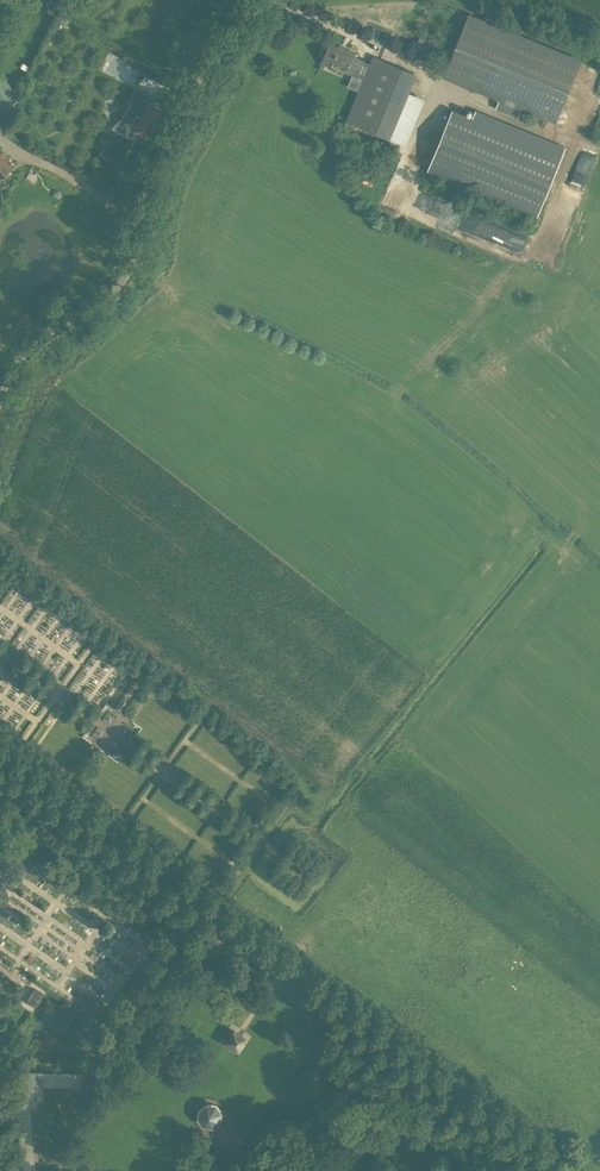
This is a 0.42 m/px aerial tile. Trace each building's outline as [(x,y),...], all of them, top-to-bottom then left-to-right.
[(469,15),(445,74),(500,97),(496,108),(518,117),(523,107),(556,120),(580,61),(469,15)] [(330,44),(323,61),(347,71),(348,70),(365,77),(348,119),(390,137),(403,142),(398,156),(405,159),(410,144),(407,143),(426,98),(409,91),(416,73),(374,56),(371,63),(353,57),(354,54),(330,44)] [(0,76),(0,119),(15,108),(11,103),(21,96),(14,87),(12,88),(2,74),(0,76)] [(149,100),(141,114),(138,112),(137,112),(147,92),(137,87),(128,109),(113,128),(125,134),(135,115),(138,117),(140,117),(135,126),(150,135),(164,109),(149,100)] [(453,108),(428,170),(537,214),(565,145),(476,109),(473,116),(453,108)] [(11,168),(0,154),(0,176),(11,168)] [(423,215),(488,236),(493,219),(429,198),(423,215)] [(249,985),(240,990),(248,1003),(257,998),(249,985)] [(44,994),(34,988),(25,1001),(33,1006),(35,1007),(44,994)] [(232,1027),(222,1042),(238,1052),(248,1036),(241,1032),(232,1027)] [(14,1090),(14,1107),(15,1107),(21,1170),(35,1170),(29,1106),(35,1106),(42,1094),(42,1085),(85,1086),(85,1072),(43,1071),(43,1070),(27,1070),(14,1090)] [(203,1101),(194,1108),(194,1117),(200,1125),(211,1126),(220,1119),(221,1111),(214,1103),(203,1101)]
